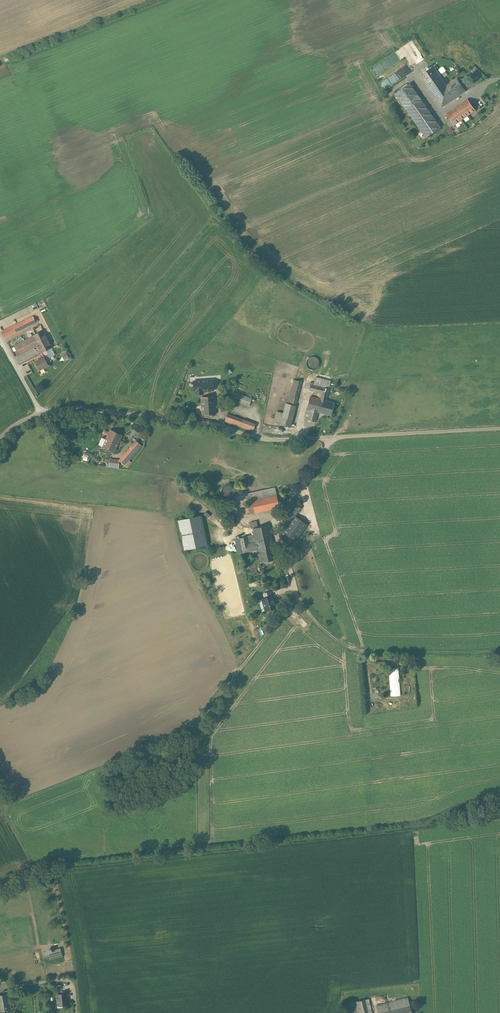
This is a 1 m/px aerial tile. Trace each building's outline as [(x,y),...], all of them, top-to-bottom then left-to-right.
[(435,66),(420,76),(441,107),(466,90),(457,78),(447,85),(435,66)] [(411,81),(393,92),(423,142),(441,131),(411,81)] [(467,99),(460,104),(468,116),(475,111),(467,99)] [(460,104),(454,108),(462,120),(468,116),(460,104)] [(454,108),(447,113),(455,125),(462,120),(454,108)] [(36,323),(33,316),(1,331),(4,338),(36,323)] [(52,347),(44,330),(13,345),(19,356),(38,346),(41,353),(52,347)] [(49,366),(44,357),(34,362),(39,371),(49,366)] [(195,377),(196,395),(205,394),(205,390),(217,390),(216,375),(195,377)] [(321,399),(327,401),(331,382),(316,378),(315,383),(312,383),(310,391),(322,394),(321,399)] [(291,427),(301,382),(292,379),(284,413),(277,411),(274,423),(291,427)] [(235,393),(233,400),(250,406),(252,399),(235,393)] [(216,414),(215,396),(201,397),(202,415),(216,414)] [(321,399),(311,397),(306,414),(309,415),(308,420),(317,422),(319,412),(332,415),(335,403),(327,401),(321,399)] [(228,413),(225,421),(253,431),(256,424),(228,413)] [(115,452),(122,435),(109,430),(102,447),(115,452)] [(142,445),(136,440),(119,460),(124,465),(142,445)] [(246,494),(250,513),(279,507),(275,487),(246,494)] [(281,517),(290,524),(296,516),(302,508),(293,501),(281,517)] [(239,520),(236,504),(228,505),(232,522),(239,520)] [(207,545),(200,516),(179,520),(185,550),(207,545)] [(308,525),(296,516),(290,524),(283,532),(295,541),(308,525)] [(258,527),(253,528),(254,535),(256,543),(257,549),(260,562),(276,559),(268,525),(258,527)] [(235,545),(236,550),(241,548),(242,553),(257,549),(256,543),(249,544),(248,536),(234,539),(235,545)] [(271,596),(265,598),(262,599),(265,611),(275,608),(274,604),(273,599),(271,596)] [(400,695),(397,660),(387,661),(390,696),(400,695)] [(67,993),(56,994),(57,1003),(62,1003),(62,1005),(68,1005),(67,993)] [(0,995),(0,1008),(10,1006),(8,994),(4,994),(0,995)] [(408,998),(382,1004),(384,1011),(407,1005),(409,1004),(408,998)] [(351,1003),(353,1012),(372,1012),(368,999),(351,1003)] [(378,1012),(411,1012),(409,1004),(407,1005),(384,1011),(378,1012)]
